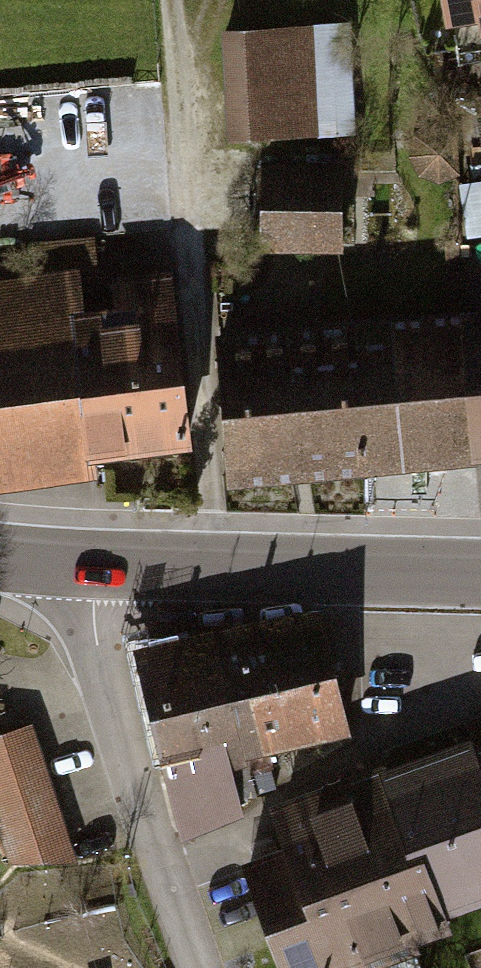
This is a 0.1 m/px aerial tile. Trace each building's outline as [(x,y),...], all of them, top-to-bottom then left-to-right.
[(451,38),(480,34),(480,0),(445,0),(451,38)] [(233,34),(238,149),(358,144),(353,29),(233,34)] [(472,87),(480,148),(480,86),(472,87)] [(261,252),(349,254),(352,171),(264,168),(261,252)] [(0,282),(0,488),(89,477),(87,462),(192,449),(170,273),(100,282),(94,234),(30,242),(34,278),(0,282)] [(470,321),(480,465),(480,320),(470,321)] [(480,467),(480,465),(470,321),(295,335),(306,481),(480,467)] [(245,486),(306,481),(295,335),(233,339),(245,486)] [(259,747),(347,726),(320,611),(233,631),(259,747)] [(227,755),(259,747),(233,631),(146,651),(185,829),(240,806),(227,755)] [(31,728),(0,739),(0,846),(6,863),(78,863),(31,728)] [(358,780),(423,954),(451,944),(444,924),(480,911),(480,734),(358,780)] [(423,954),(358,780),(304,800),(367,967),(386,967),(423,954)] [(304,800),(270,812),(285,852),(240,868),(277,967),(367,967),(304,800)]
